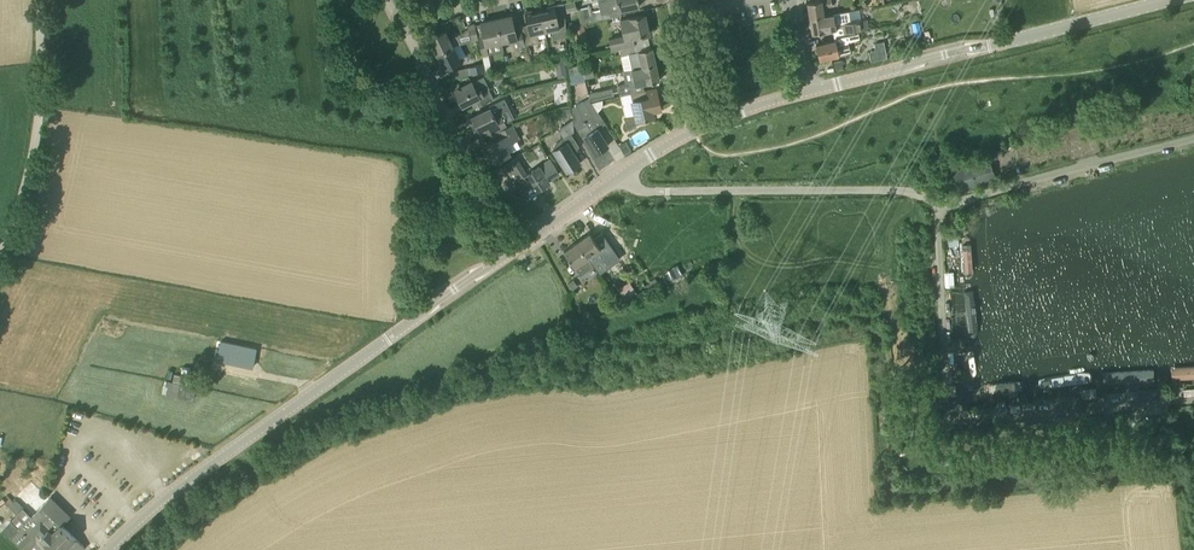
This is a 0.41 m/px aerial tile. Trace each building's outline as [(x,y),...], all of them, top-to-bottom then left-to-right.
[(601,14),(619,9),(640,5),(638,0),(598,0),(601,14)] [(810,18),(824,15),(822,6),(832,5),(831,0),(821,0),(807,2),(810,18)] [(574,1),(572,2),(566,3),(568,10),(576,8),(574,1)] [(549,10),(540,12),(544,30),(553,28),(555,37),(567,35),(565,14),(557,15),(555,5),(548,7),(549,10)] [(605,18),(620,15),(619,9),(601,14),(592,15),(591,6),(578,8),(580,23),(605,18)] [(537,32),(544,30),(540,12),(532,14),(531,10),(525,12),(527,24),(520,26),(524,45),(539,41),(537,32)] [(649,33),(644,14),(619,19),(623,34),(608,37),(610,48),(618,47),(634,43),(633,37),(649,33)] [(810,18),(812,33),(836,29),(833,14),(824,15),(810,18)] [(520,26),(514,27),(511,15),(497,19),(501,41),(517,38),(518,46),(524,45),(520,26)] [(483,34),(477,35),(479,41),(482,56),(489,54),(503,50),(501,41),(497,19),(481,22),(483,34)] [(840,23),(843,33),(855,30),(856,31),(868,29),(866,19),(840,23)] [(468,25),(468,27),(471,41),(472,42),(479,41),(477,35),(475,24),(468,25)] [(453,45),(471,41),(468,27),(458,35),(450,39),(445,30),(429,38),(437,54),(453,46),(453,45)] [(819,59),(831,57),(839,55),(839,54),(850,52),(848,42),(858,40),(856,31),(855,30),(843,33),(834,35),(835,40),(816,44),(819,59)] [(634,43),(618,47),(623,70),(632,68),(655,63),(652,47),(636,51),(634,43)] [(437,54),(444,69),(448,67),(453,77),(485,71),(484,63),(454,70),(452,65),(461,62),(453,46),(437,54)] [(580,58),(581,64),(582,67),(583,71),(584,79),(592,77),(589,65),(592,64),(590,56),(580,58)] [(555,59),(556,65),(559,66),(566,66),(565,58),(555,59)] [(842,65),(843,69),(844,69),(842,60),(833,61),(834,67),(842,65)] [(632,68),(634,77),(636,84),(630,86),(632,92),(630,93),(644,90),(643,84),(646,83),(659,80),(655,63),(632,68)] [(583,71),(582,67),(581,64),(571,66),(573,73),(583,71)] [(472,82),(455,90),(462,105),(471,101),(475,107),(492,99),(487,89),(481,92),(478,86),(474,88),(472,82)] [(635,115),(625,118),(627,126),(638,123),(637,120),(654,117),(652,110),(661,108),(656,87),(644,90),(630,93),(632,101),(635,115)] [(600,90),(588,93),(590,100),(602,98),(600,90)] [(573,119),(575,122),(584,137),(585,136),(595,153),(597,152),(598,153),(603,150),(603,149),(608,145),(598,128),(605,124),(588,98),(572,107),(573,119)] [(499,130),(508,126),(500,110),(493,113),(490,107),(472,116),(477,124),(473,126),(476,133),(485,129),(489,135),(499,130)] [(572,116),(571,108),(562,109),(562,116),(572,116)] [(579,146),(571,133),(573,131),(572,119),(557,129),(563,137),(560,140),(556,143),(554,145),(553,147),(554,149),(553,150),(567,171),(580,163),(573,151),(579,146)] [(499,130),(502,137),(483,146),(491,162),(510,153),(506,145),(520,138),(512,124),(508,126),(499,130)] [(620,146),(625,154),(631,149),(626,141),(620,146)] [(996,179),(988,155),(969,161),(970,165),(951,171),(957,191),(996,179)] [(526,174),(521,166),(515,157),(504,163),(521,190),(531,183),(536,191),(549,182),(548,180),(558,173),(558,174),(559,173),(550,159),(526,174)] [(958,232),(950,232),(949,232),(950,245),(951,245),(959,245),(958,232)] [(577,242),(594,266),(595,268),(612,256),(605,245),(600,248),(590,233),(577,242)] [(961,249),(964,279),(976,278),(972,238),(963,238),(961,249)] [(577,242),(564,251),(581,275),(594,266),(577,242)] [(573,279),(568,283),(573,290),(576,287),(578,286),(573,279)] [(625,302),(638,294),(633,286),(620,294),(625,302)] [(975,290),(964,291),(969,338),(980,337),(975,290)] [(256,348),(221,341),(217,359),(253,367),(256,348)] [(980,343),(971,343),(975,386),(984,386),(980,343)] [(1169,379),(1193,377),(1193,366),(1168,368),(1169,379)] [(1102,373),(1103,383),(1160,379),(1159,368),(1102,373)] [(1038,378),(1040,389),(1094,383),(1093,372),(1038,378)] [(986,386),(987,394),(1022,390),(1021,382),(986,386)] [(1163,396),(1163,395),(1163,390),(1163,389),(1138,390),(1138,392),(1138,397),(1138,398),(1138,400),(1164,398),(1163,396)] [(1071,405),(1071,407),(1095,404),(1094,402),(1094,401),(1094,397),(1079,399),(1079,398),(1079,396),(1070,397),(1070,399),(1070,403),(1071,405)] [(984,415),(984,417),(1007,413),(1005,405),(997,407),(983,409),(983,411),(984,415)] [(910,420),(902,420),(903,428),(910,428),(910,420)] [(1126,457),(1144,456),(1144,448),(1126,449),(1126,457)] [(954,466),(968,470),(970,464),(956,461),(954,466)] [(62,525),(71,515),(51,496),(31,516),(14,500),(8,506),(16,514),(10,520),(0,530),(25,549),(27,549),(36,541),(45,549),(80,549),(83,546),(62,525)]
